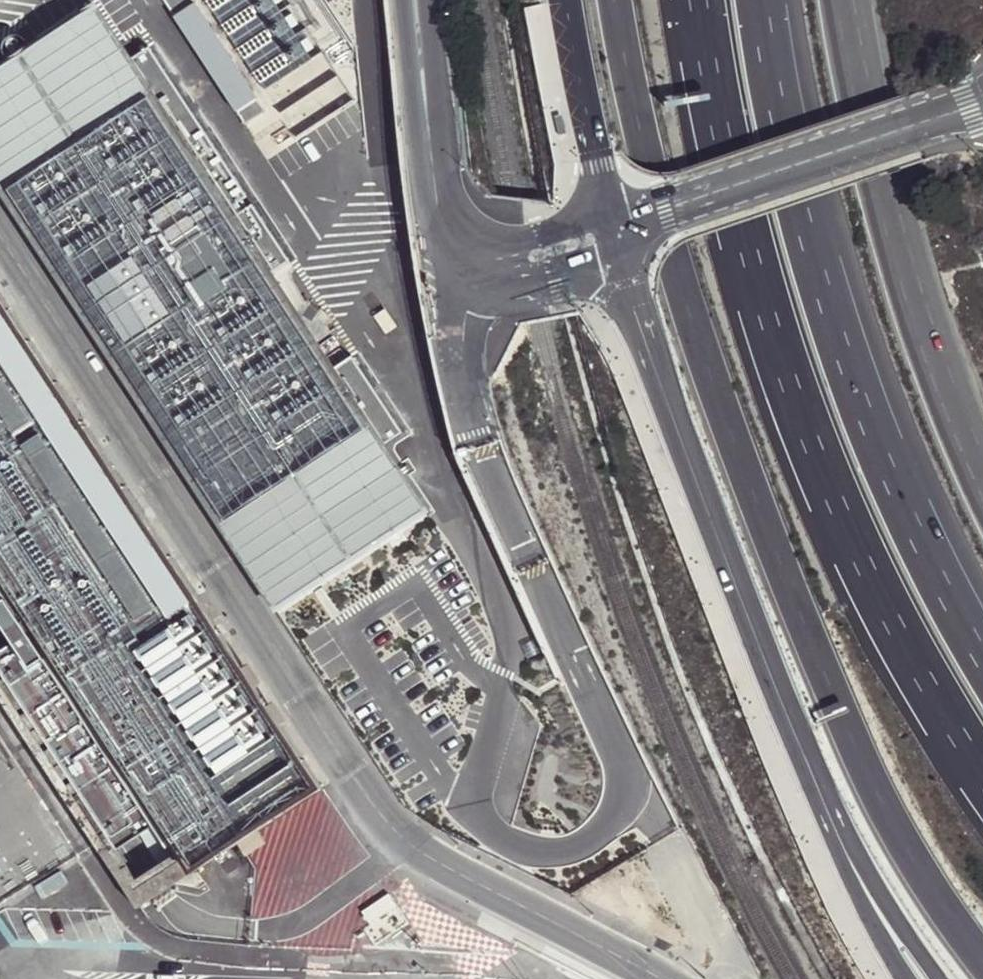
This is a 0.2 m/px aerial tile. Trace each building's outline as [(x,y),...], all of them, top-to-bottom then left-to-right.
[(262,148),(347,94),(327,62),(352,46),(322,0),(166,0),(262,148)] [(183,139),(96,7),(95,5),(0,66),(0,190),(213,514),(276,610),(278,609),(297,595),(428,510),(372,425),(315,339),(251,243),(214,188),(183,139)] [(244,169),(214,188),(251,243),(281,224),(244,169)] [(308,797),(320,789),(323,787),(0,293),(0,571),(181,849),(196,870),(213,859),(308,797)] [(345,320),(315,339),(372,425),(401,406),(345,320)] [(123,886),(136,878),(0,671),(0,698),(123,886)] [(320,789),(308,797),(312,805),(325,797),(320,789)] [(136,878),(123,886),(137,909),(175,884),(195,886),(203,880),(196,870),(181,849),(136,878)] [(196,870),(203,880),(219,869),(213,859),(196,870)]
